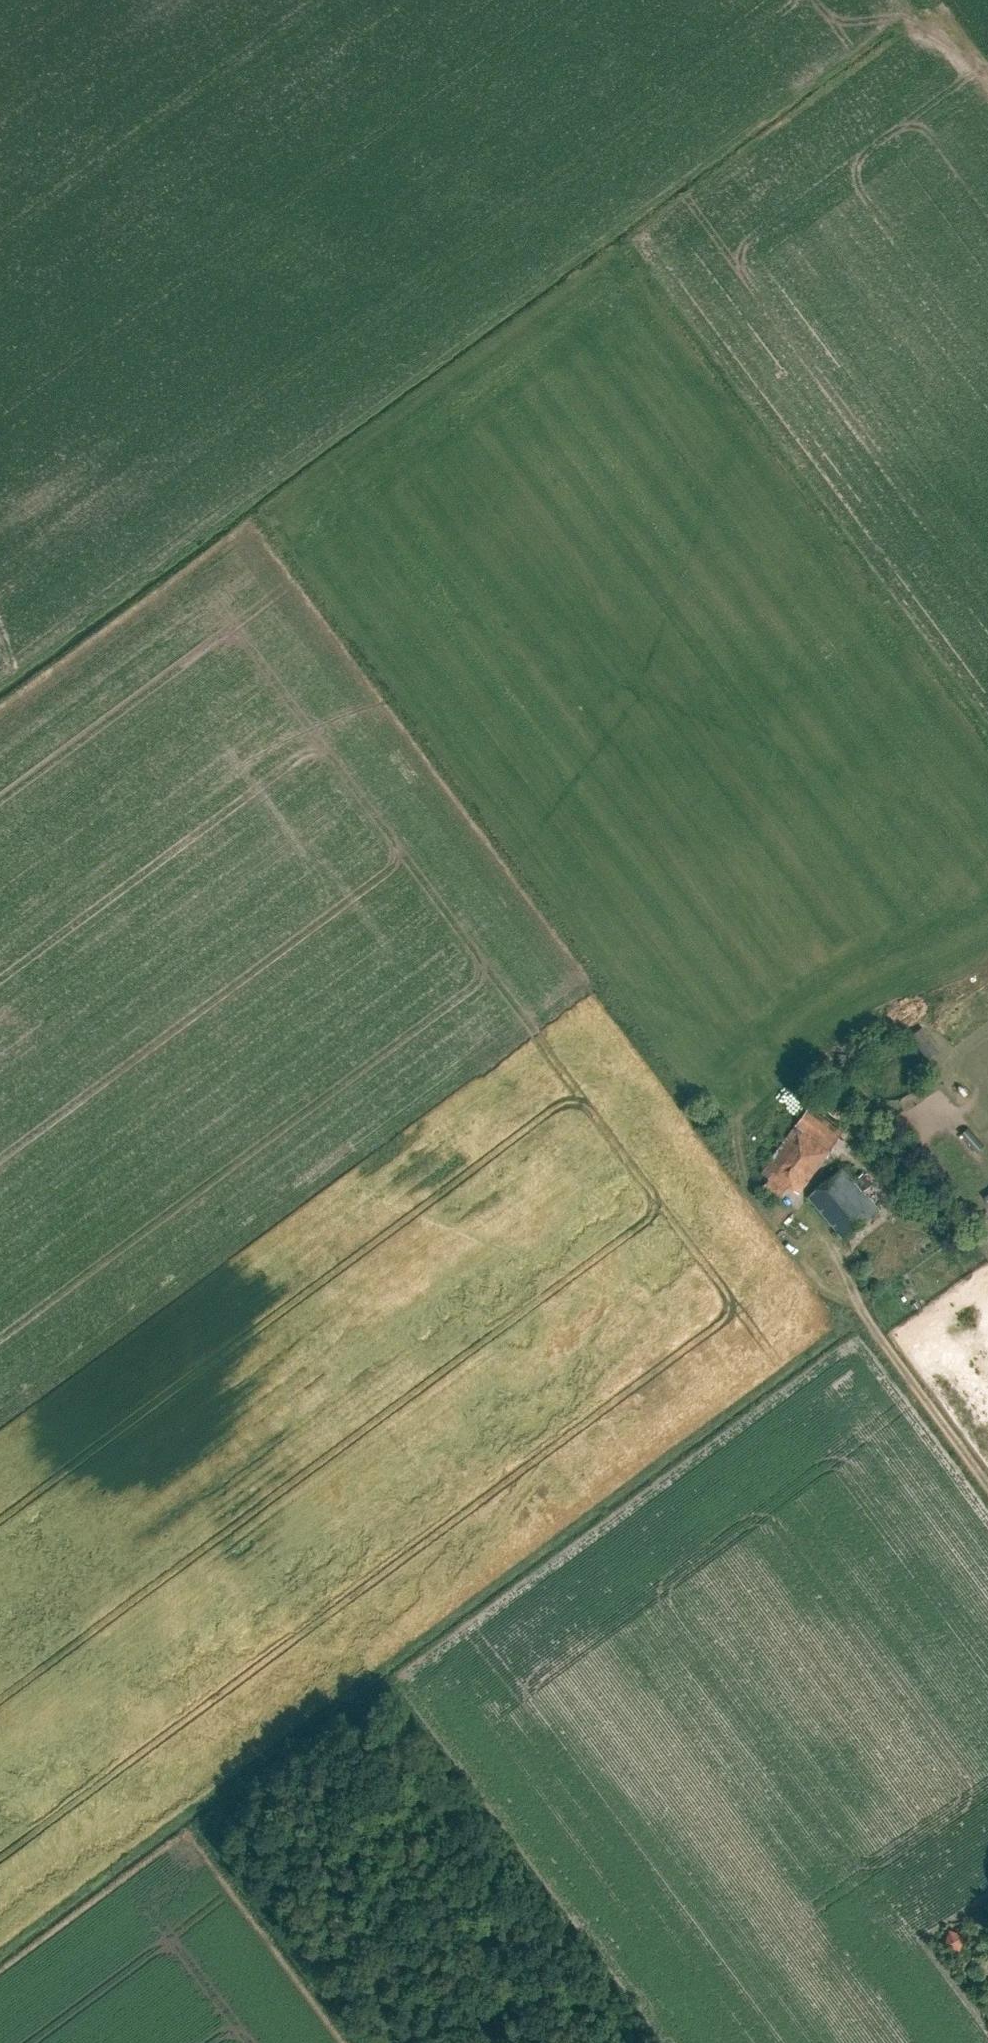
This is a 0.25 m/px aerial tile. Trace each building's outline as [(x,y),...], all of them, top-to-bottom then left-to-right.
[(922,1027),(911,1035),(927,1058),(938,1050),(922,1027)] [(839,1090),(825,1109),(839,1119),(853,1100),(839,1090)] [(801,1194),(845,1133),(810,1108),(771,1162),(770,1161),(761,1173),(770,1179),(763,1189),(780,1201),(791,1186),(801,1194)] [(853,1182),(842,1169),(808,1196),(842,1237),(876,1211),(862,1194),(872,1186),(863,1174),(853,1182)] [(960,1950),(965,1935),(950,1929),(944,1945),(960,1950)]
